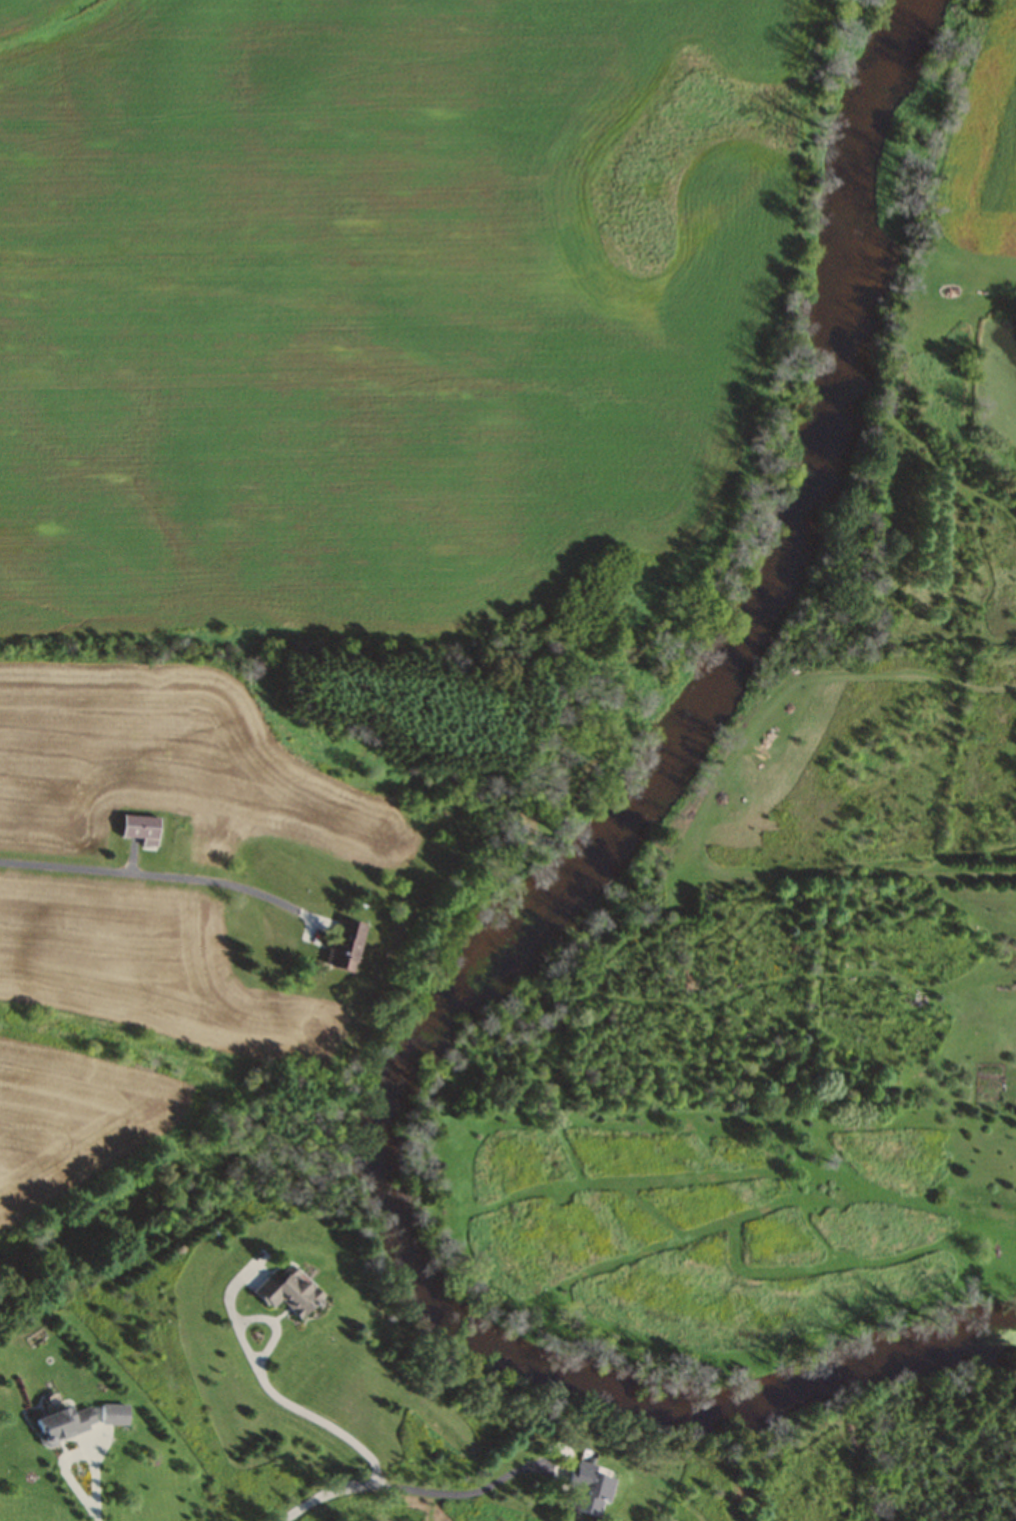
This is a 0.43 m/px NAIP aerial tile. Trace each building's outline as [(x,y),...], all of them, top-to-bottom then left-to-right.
[(159,816),(123,815),(122,836),(144,837),(143,844),(158,845),(159,816)] [(333,935),(325,965),(354,973),(366,924),(343,918),(339,936),(333,935)] [(282,1300),(301,1319),(324,1297),(291,1263),(278,1277),(273,1272),(254,1291),(272,1310),(282,1300)] [(103,1425),(130,1425),(130,1404),(103,1404),(103,1425)] [(98,1427),(92,1407),(74,1412),(72,1408),(38,1419),(46,1444),(98,1427)] [(573,1510),(605,1517),(616,1472),(574,1462),(569,1486),(578,1488),(573,1510)]
